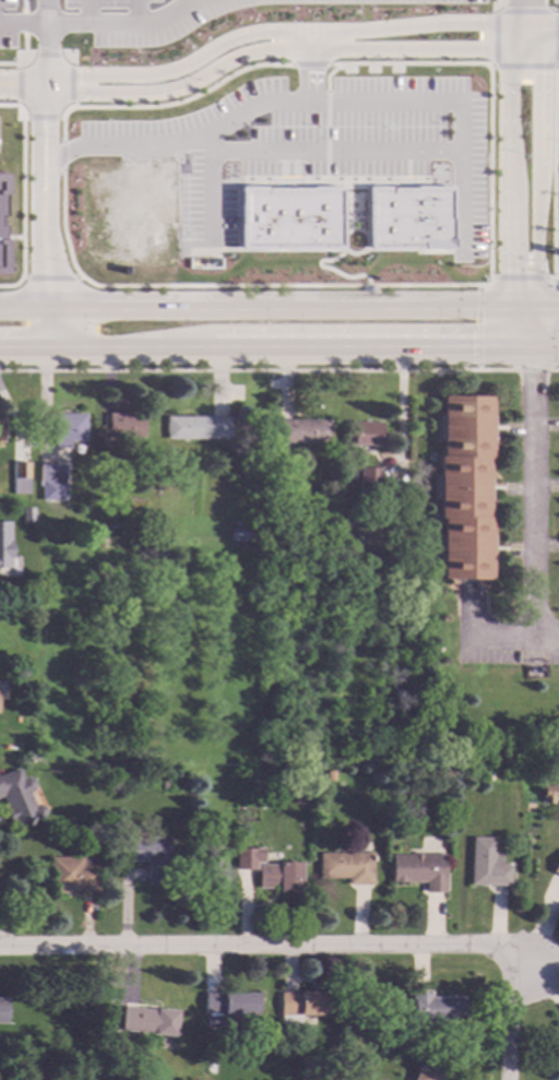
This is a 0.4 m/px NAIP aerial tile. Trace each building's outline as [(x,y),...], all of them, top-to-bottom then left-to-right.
[(340,187),(340,249),(237,249),(237,187),(263,187),(263,188),(309,188),(309,187),(340,187)] [(367,187),(388,187),(388,188),(413,188),(413,187),(450,187),(450,249),(367,249),(367,187)] [(488,458),(485,458),(485,515),(488,515),(487,579),(438,578),(439,517),(436,517),(437,455),(439,455),(440,394),(489,395),(488,458)] [(85,440),(69,440),(69,447),(55,447),(55,440),(51,440),(51,413),(85,413),(85,440)] [(142,437),(107,436),(107,413),(142,413),(142,437)] [(228,438),(165,438),(165,415),(228,416),(228,438)] [(329,441),(274,441),(275,418),(278,418),(329,418),(329,441)] [(381,422),(380,446),(347,444),(348,420),(381,422)] [(277,466),(267,466),(267,456),(277,456),(277,466)] [(28,492),(22,492),(22,485),(13,485),(13,462),(28,462),(28,492)] [(64,499),(40,499),(40,463),(64,463),(64,499)] [(380,466),(378,497),(357,496),(359,465),(380,466)] [(34,522),(22,522),(22,507),(34,507),(34,522)] [(10,567),(0,567),(0,521),(10,521),(10,567)] [(253,541),(228,541),(228,526),(253,526),(253,541)] [(123,577),(112,577),(112,568),(123,568),(123,577)] [(37,749),(36,759),(26,759),(26,748),(37,749)] [(1,795),(0,795),(0,774),(16,767),(21,778),(25,775),(32,778),(33,784),(31,791),(27,792),(33,805),(36,804),(43,806),(44,809),(41,815),(14,827),(11,819),(8,820),(3,809),(5,808),(1,795)] [(332,780),(324,780),(323,770),(331,770),(332,780)] [(556,798),(550,798),(550,802),(538,802),(538,783),(556,784),(556,798)] [(302,803),(293,803),(293,790),(302,790),(302,803)] [(111,834),(103,835),(102,824),(110,823),(111,834)] [(492,836),(492,853),(499,854),(499,864),(509,864),(508,885),(468,883),(469,835),(492,836)] [(167,854),(169,854),(169,883),(146,883),(146,859),(129,859),(129,836),(167,836),(167,854)] [(261,862),(254,862),(254,868),(234,868),(234,847),(261,847),(261,862)] [(370,885),(345,885),(345,877),(317,877),(317,852),(370,852),(370,885)] [(442,892),(424,892),(424,881),(389,881),(389,853),(442,853),(442,892)] [(550,870),(558,853),(558,875),(550,870)] [(98,892),(49,892),(49,856),(98,856),(98,892)] [(299,892),(276,892),(276,887),(257,887),(257,863),(276,863),(276,861),(299,861),(299,892)] [(430,996),(464,994),(465,1018),(430,1020),(430,1031),(415,1032),(412,990),(430,989),(430,996)] [(334,1014),(300,1014),(300,1023),(280,1023),(280,990),(334,990),(334,1014)] [(259,1013),(219,1013),(219,1026),(205,1026),(205,1012),(203,1012),(203,992),(259,992),(259,1013)] [(155,1009),(155,1007),(178,1010),(175,1035),(120,1029),(122,1005),(155,1009)] [(338,1051),(330,1051),(330,1040),(338,1040),(338,1051)] [(443,1072),(440,1079),(412,1079),(419,1063),(443,1072)]
